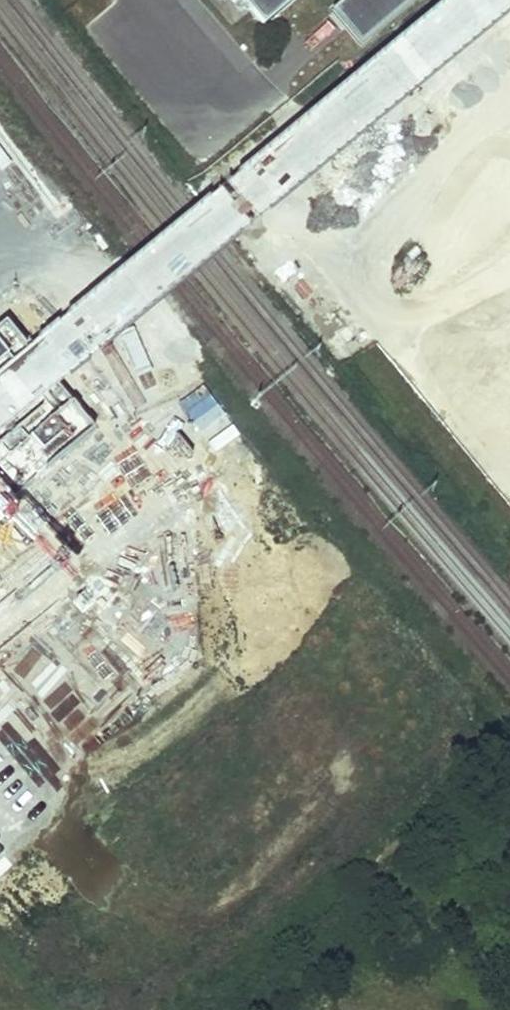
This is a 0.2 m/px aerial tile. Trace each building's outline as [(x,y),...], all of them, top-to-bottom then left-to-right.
[(264,28),(297,0),(240,0),(264,28)] [(418,0),(348,0),(332,14),(361,48),(418,0)] [(452,115),(484,151),(509,128),(509,64),(452,115)] [(480,198),(509,232),(509,172),(480,198)] [(441,322),(509,399),(509,261),(441,322)]
